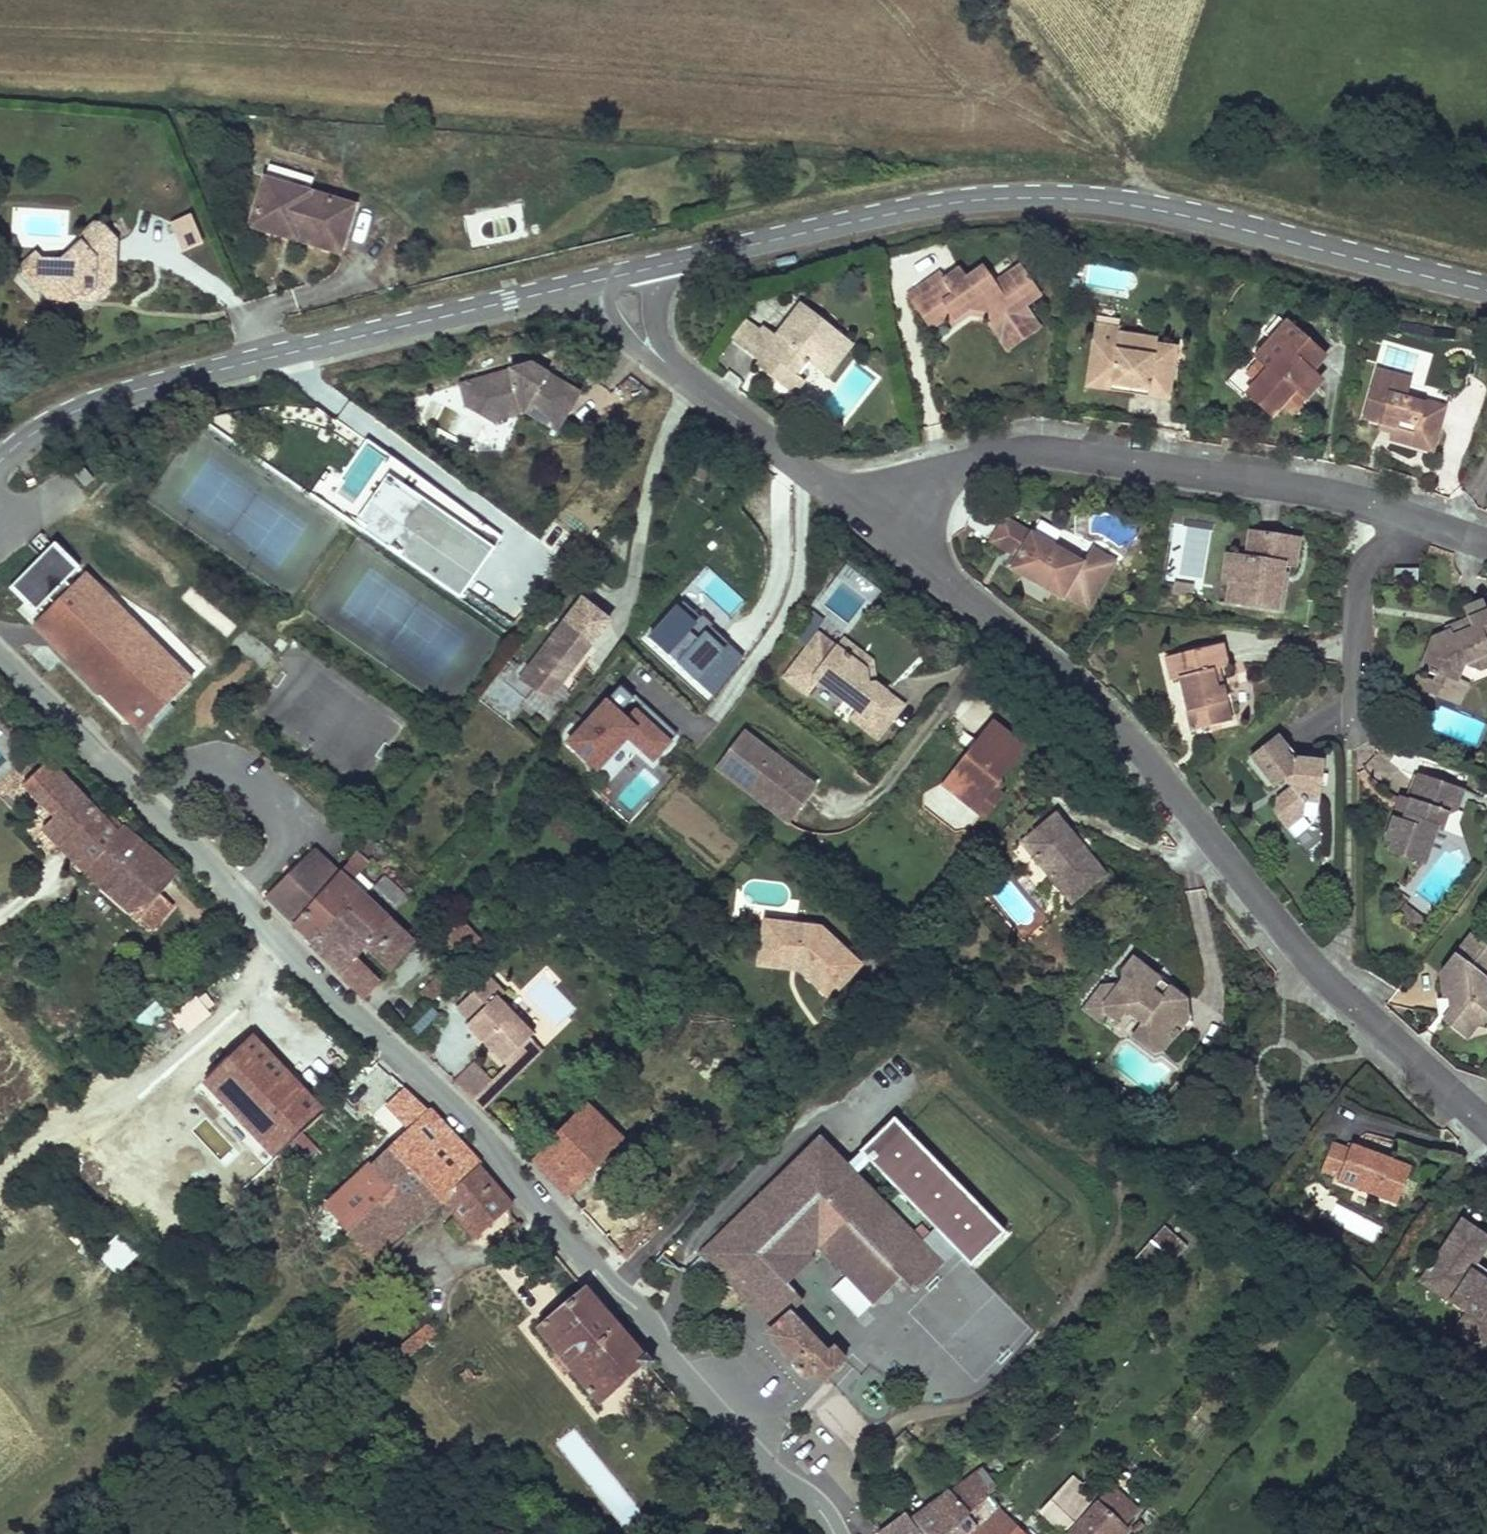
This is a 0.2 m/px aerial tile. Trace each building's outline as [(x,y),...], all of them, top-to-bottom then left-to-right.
[(267,163),(262,179),(307,194),(312,178),(267,163)] [(307,194),(262,179),(248,223),(338,253),(352,209),(307,194)] [(35,284),(55,309),(61,304),(69,296),(103,296),(115,280),(114,237),(106,228),(95,228),(84,235),(83,244),(62,260),(39,262),(31,270),(40,280),(35,284)] [(32,287),(35,284),(40,280),(31,270),(39,262),(42,259),(33,250),(14,268),(32,287)] [(902,289),(927,324),(945,311),(948,315),(965,304),(981,309),(979,316),(988,326),(997,319),(1001,323),(1023,308),(1013,294),(1027,284),(1010,259),(985,276),(973,260),(956,272),(951,264),(939,273),(934,266),(902,289)] [(1134,296),(1135,268),(1088,265),(1086,293),(1134,296)] [(834,334),(793,299),(778,316),(784,321),(771,336),(755,322),(752,326),(734,347),(746,357),(752,350),(760,357),(750,369),(777,392),(792,374),(786,369),(796,358),(806,367),(834,334)] [(997,319),(988,326),(999,343),(1031,320),(1023,308),(1001,323),(997,319)] [(719,334),(734,347),(752,326),(737,313),(719,334)] [(1313,351),(1271,319),(1244,354),(1250,359),(1260,366),(1274,347),(1300,367),(1313,351)] [(1113,345),(1115,333),(1116,327),(1090,323),(1085,354),(1091,355),(1094,342),(1113,345)] [(1167,396),(1175,351),(1151,347),(1152,340),(1115,333),(1113,345),(1094,342),(1091,355),(1085,354),(1081,374),(1087,376),(1086,381),(1108,384),(1108,380),(1146,386),(1145,392),(1167,396)] [(834,334),(806,367),(814,374),(842,342),(834,334)] [(1426,375),(1433,352),(1386,339),(1379,362),(1426,375)] [(1247,383),(1237,397),(1264,418),(1275,404),(1280,408),(1289,396),(1282,391),(1285,387),(1296,373),(1300,367),(1274,347),(1260,366),(1250,359),(1237,375),(1247,383)] [(742,362),(750,369),(760,357),(752,350),(746,357),(742,362)] [(533,361),(525,362),(537,371),(541,366),(533,361)] [(525,362),(480,374),(489,415),(522,409),(560,431),(583,392),(541,366),(537,371),(525,362)] [(1298,396),(1308,383),(1296,373),(1285,387),(1298,396)] [(480,374),(459,378),(463,400),(489,415),(480,374)] [(1166,403),(1167,396),(1145,392),(1146,386),(1108,380),(1108,384),(1086,381),(1087,376),(1081,374),(1079,389),(1166,403)] [(1404,384),(1371,374),(1356,421),(1373,427),(1390,432),(1388,440),(1387,443),(1408,450),(1411,441),(1430,447),(1440,414),(1399,401),(1402,390),(1404,384)] [(1399,401),(1440,414),(1444,403),(1402,390),(1399,401)] [(1297,402),(1289,396),(1280,408),(1289,414),(1297,402)] [(1373,427),(1370,434),(1388,440),(1390,432),(1373,427)] [(1427,456),(1430,447),(1411,441),(1408,450),(1427,456)] [(353,519),(458,597),(503,537),(472,515),(412,470),(406,478),(392,467),(353,519)] [(84,469),(75,476),(84,487),(93,480),(84,469)] [(1087,555),(1006,507),(992,531),(1020,547),(1014,556),(1068,588),(1087,555)] [(1285,611),(1293,568),(1301,570),(1306,539),(1256,531),(1252,558),(1243,556),(1238,581),(1250,583),(1246,603),(1285,611)] [(58,538),(10,583),(33,608),(81,564),(58,538)] [(1226,579),(1238,581),(1243,556),(1231,554),(1226,579)] [(87,572),(78,582),(96,600),(113,600),(87,572)] [(1234,601),(1246,603),(1250,583),(1238,581),(1234,601)] [(78,582),(43,615),(60,634),(50,643),(101,696),(104,692),(108,697),(116,690),(135,711),(132,715),(131,719),(132,722),(133,725),(136,727),(139,727),(142,727),(145,725),(147,723),(148,721),(148,717),(156,717),(158,720),(180,699),(146,667),(131,640),(113,600),(96,600),(78,582)] [(647,632),(695,679),(732,641),(685,595),(647,632)] [(113,600),(131,640),(146,667),(180,699),(195,685),(113,600)] [(1450,679),(1456,664),(1469,669),(1486,661),(1483,651),(1486,650),(1486,610),(1479,613),(1474,601),(1458,609),(1462,618),(1456,621),(1459,630),(1445,636),(1442,629),(1424,636),(1414,664),(1423,668),(1450,679)] [(43,615),(32,625),(50,643),(60,634),(43,615)] [(1442,629),(1445,636),(1459,630),(1456,621),(1441,627),(1442,629)] [(876,689),(866,690),(866,674),(840,652),(821,636),(786,678),(807,696),(819,683),(857,715),(850,722),(875,743),(902,711),(876,689)] [(571,637),(526,691),(553,713),(598,660),(571,637)] [(1229,639),(1219,642),(1225,667),(1235,665),(1229,639)] [(1190,712),(1200,709),(1205,728),(1235,721),(1226,686),(1219,687),(1214,670),(1221,668),(1225,667),(1219,642),(1170,654),(1176,678),(1181,677),(1190,712)] [(847,643),(840,652),(866,674),(866,690),(876,689),(875,667),(847,643)] [(1221,668),(1214,670),(1219,687),(1226,686),(1221,668)] [(1461,683),(1450,679),(1423,668),(1419,679),(1432,684),(1429,692),(1453,701),(1461,683)] [(1406,682),(1429,692),(1432,684),(1419,679),(1409,675),(1406,682)] [(104,692),(101,696),(140,737),(158,720),(156,717),(148,717),(148,721),(147,723),(145,725),(142,727),(139,727),(136,727),(133,725),(132,722),(131,719),(132,715),(135,711),(116,690),(108,697),(104,692)] [(675,739),(636,701),(626,711),(607,693),(562,740),(596,772),(629,739),(653,762),(675,739)] [(1190,712),(1195,731),(1205,728),(1200,709),(1190,712)] [(741,733),(723,754),(739,767),(729,779),(783,823),(810,789),(741,733)] [(1313,803),(1325,802),(1324,756),(1300,755),(1283,734),(1255,757),(1277,784),(1286,777),(1294,787),(1284,795),(1286,815),(1297,829),(1313,816),(1313,803)] [(1017,769),(1022,763),(988,736),(983,742),(1017,769)] [(990,803),(1017,769),(983,742),(972,757),(975,760),(970,766),(967,764),(938,800),(982,834),(1001,811),(990,803)] [(739,767),(723,754),(713,767),(729,779),(739,767)] [(975,760),(972,757),(967,764),(970,766),(975,760)] [(88,800),(65,774),(39,796),(68,830),(56,840),(67,853),(106,820),(88,800)] [(1402,822),(1416,782),(1409,779),(1400,805),(1396,804),(1391,818),(1402,822)] [(1454,818),(1461,797),(1416,782),(1402,822),(1391,818),(1381,847),(1387,849),(1384,858),(1421,871),(1433,836),(1440,838),(1445,824),(1454,818)] [(1060,819),(1027,845),(1075,904),(1108,877),(1060,819)] [(137,856),(106,820),(67,853),(98,885),(137,856)] [(369,838),(358,852),(369,861),(380,847),(369,838)] [(98,885),(164,944),(184,921),(172,910),(190,891),(168,872),(144,850),(137,856),(98,885)] [(287,875),(263,898),(293,928),(338,874),(313,850),(287,875)] [(358,852),(338,874),(293,928),(301,937),(311,947),(346,912),(374,939),(389,921),(349,884),(369,861),(358,852)] [(374,889),(399,913),(410,900),(385,876),(374,889)] [(1411,908),(1402,900),(1392,911),(1402,919),(1411,908)] [(1421,917),(1411,908),(1402,919),(1413,928),(1421,917)] [(357,959),(367,949),(374,939),(346,912),(311,947),(325,962),(340,977),(357,959)] [(465,917),(453,931),(474,950),(486,937),(465,917)] [(761,920),(759,936),(774,938),(776,922),(761,920)] [(389,921),(374,939),(367,949),(388,970),(413,944),(389,921)] [(820,928),(776,922),(774,938),(759,936),(755,959),(796,965),(801,970),(801,974),(830,999),(844,984),(845,979),(858,963),(820,928)] [(1430,982),(1444,1008),(1454,1002),(1461,1014),(1448,1030),(1474,1050),(1486,1036),(1486,1035),(1486,1008),(1481,1003),(1476,996),(1470,988),(1486,966),(1486,963),(1461,943),(1430,982)] [(1174,988),(1136,957),(1125,969),(1127,983),(1124,987),(1116,981),(1107,987),(1088,1009),(1106,1024),(1115,1013),(1123,1020),(1131,1011),(1134,1014),(1139,1007),(1152,1018),(1146,1024),(1142,1030),(1166,1050),(1188,1020),(1164,1000),(1174,988)] [(380,983),(357,959),(340,977),(359,997),(364,1002),(372,992),(380,983)] [(796,965),(755,959),(753,966),(801,974),(801,970),(796,965)] [(443,969),(435,977),(447,989),(455,981),(443,969)] [(447,989),(435,977),(427,984),(440,996),(447,989)] [(461,1007),(473,1020),(499,997),(504,992),(492,979),(461,1007)] [(440,996),(427,984),(420,991),(431,1004),(440,996)] [(1164,1000),(1188,1020),(1189,1001),(1174,988),(1164,1000)] [(1476,996),(1481,1003),(1486,1008),(1486,991),(1476,996)] [(468,1025),(503,1064),(530,1040),(534,1036),(499,997),(473,1020),(468,1025)] [(1454,1002),(1444,1008),(1435,1013),(1439,1023),(1448,1030),(1461,1014),(1454,1002)] [(1152,1018),(1139,1007),(1134,1014),(1146,1024),(1152,1018)] [(247,1131),(297,1087),(245,1027),(193,1071),(247,1131)] [(1152,1054),(1166,1050),(1142,1030),(1135,1038),(1152,1054)] [(503,1064),(487,1078),(500,1091),(515,1077),(541,1053),(530,1040),(503,1064)] [(475,1066),(481,1109),(500,1091),(487,1078),(475,1066)] [(310,1103),(297,1087),(247,1131),(260,1146),(310,1103)] [(583,1103),(531,1159),(565,1198),(620,1142),(583,1103)] [(479,1233),(511,1204),(428,1112),(326,1204),(375,1259),(447,1197),(479,1233)] [(1007,1234),(896,1119),(861,1153),(870,1162),(936,1230),(957,1252),(972,1268),(1007,1234)] [(1366,1141),(1343,1132),(1341,1138),(1325,1131),(1315,1157),(1333,1163),(1332,1166),(1391,1189),(1404,1156),(1379,1146),(1377,1150),(1365,1145),(1366,1141)] [(290,1145),(304,1163),(319,1152),(305,1133),(290,1145)] [(872,1305),(902,1280),(925,1244),(924,1242),(858,1174),(848,1165),(821,1137),(714,1238),(696,1254),(714,1274),(705,1282),(738,1295),(776,1310),(793,1292),(787,1285),(771,1269),(784,1257),(810,1254),(817,1249),(872,1305)] [(1379,1146),(1366,1141),(1365,1145),(1377,1150),(1379,1146)] [(848,1165),(858,1174),(870,1162),(861,1153),(848,1165)] [(597,1200),(584,1214),(626,1261),(640,1247),(597,1200)] [(1459,1214),(1422,1261),(1450,1283),(1441,1294),(1456,1307),(1444,1322),(1470,1342),(1486,1320),(1486,1283),(1481,1278),(1486,1271),(1486,1270),(1468,1255),(1477,1243),(1485,1233),(1459,1214)] [(1176,1260),(1189,1243),(1163,1224),(1150,1240),(1176,1260)] [(925,1244),(945,1264),(957,1252),(936,1230),(924,1242),(925,1244)] [(1468,1255),(1486,1270),(1486,1251),(1477,1243),(1468,1255)] [(945,1264),(925,1244),(902,1280),(914,1293),(945,1264)] [(784,1257),(771,1269),(787,1285),(814,1259),(810,1254),(784,1257)] [(1450,1283),(1422,1261),(1413,1273),(1441,1294),(1450,1283)] [(646,1367),(582,1292),(540,1330),(605,1403),(646,1367)] [(776,1310),(738,1295),(773,1330),(793,1312),(802,1302),(793,1292),(776,1310)] [(240,1300),(248,1308),(255,1300),(247,1293),(240,1300)] [(816,1377),(826,1386),(834,1380),(849,1362),(835,1347),(829,1353),(793,1312),(773,1330),(764,1338),(783,1357),(810,1384),(816,1377)] [(427,1322),(394,1350),(406,1364),(439,1336),(427,1322)] [(1049,1429),(1014,1462),(1054,1508),(1065,1499),(1078,1512),(1102,1489),(1049,1429)] [(913,1519),(924,1533),(946,1533),(955,1527),(961,1533),(979,1533),(995,1522),(1002,1516),(988,1496),(995,1489),(983,1471),(973,1477),(913,1519)] [(1067,1522),(1077,1533),(1115,1533),(1127,1522),(1120,1514),(1138,1498),(1116,1473),(1102,1489),(1078,1512),(1067,1522)] [(1065,1499),(1054,1508),(1067,1522),(1078,1512),(1065,1499)] [(880,1529),(884,1533),(924,1533),(913,1519),(906,1510),(880,1529)] [(995,1522),(979,1533),(997,1533),(1002,1530),(995,1522)]
